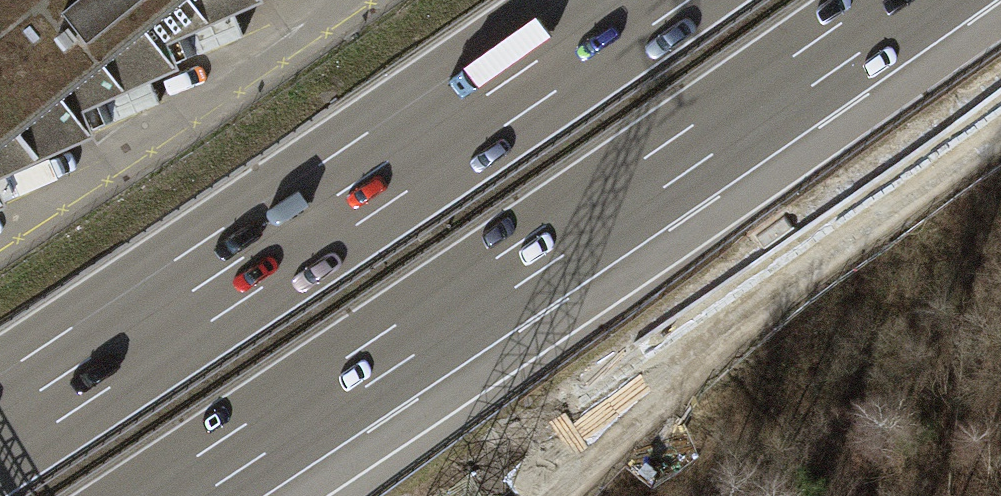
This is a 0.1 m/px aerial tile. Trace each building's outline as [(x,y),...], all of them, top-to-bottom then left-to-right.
[(187,0),(0,0),(0,148),(187,0)]
